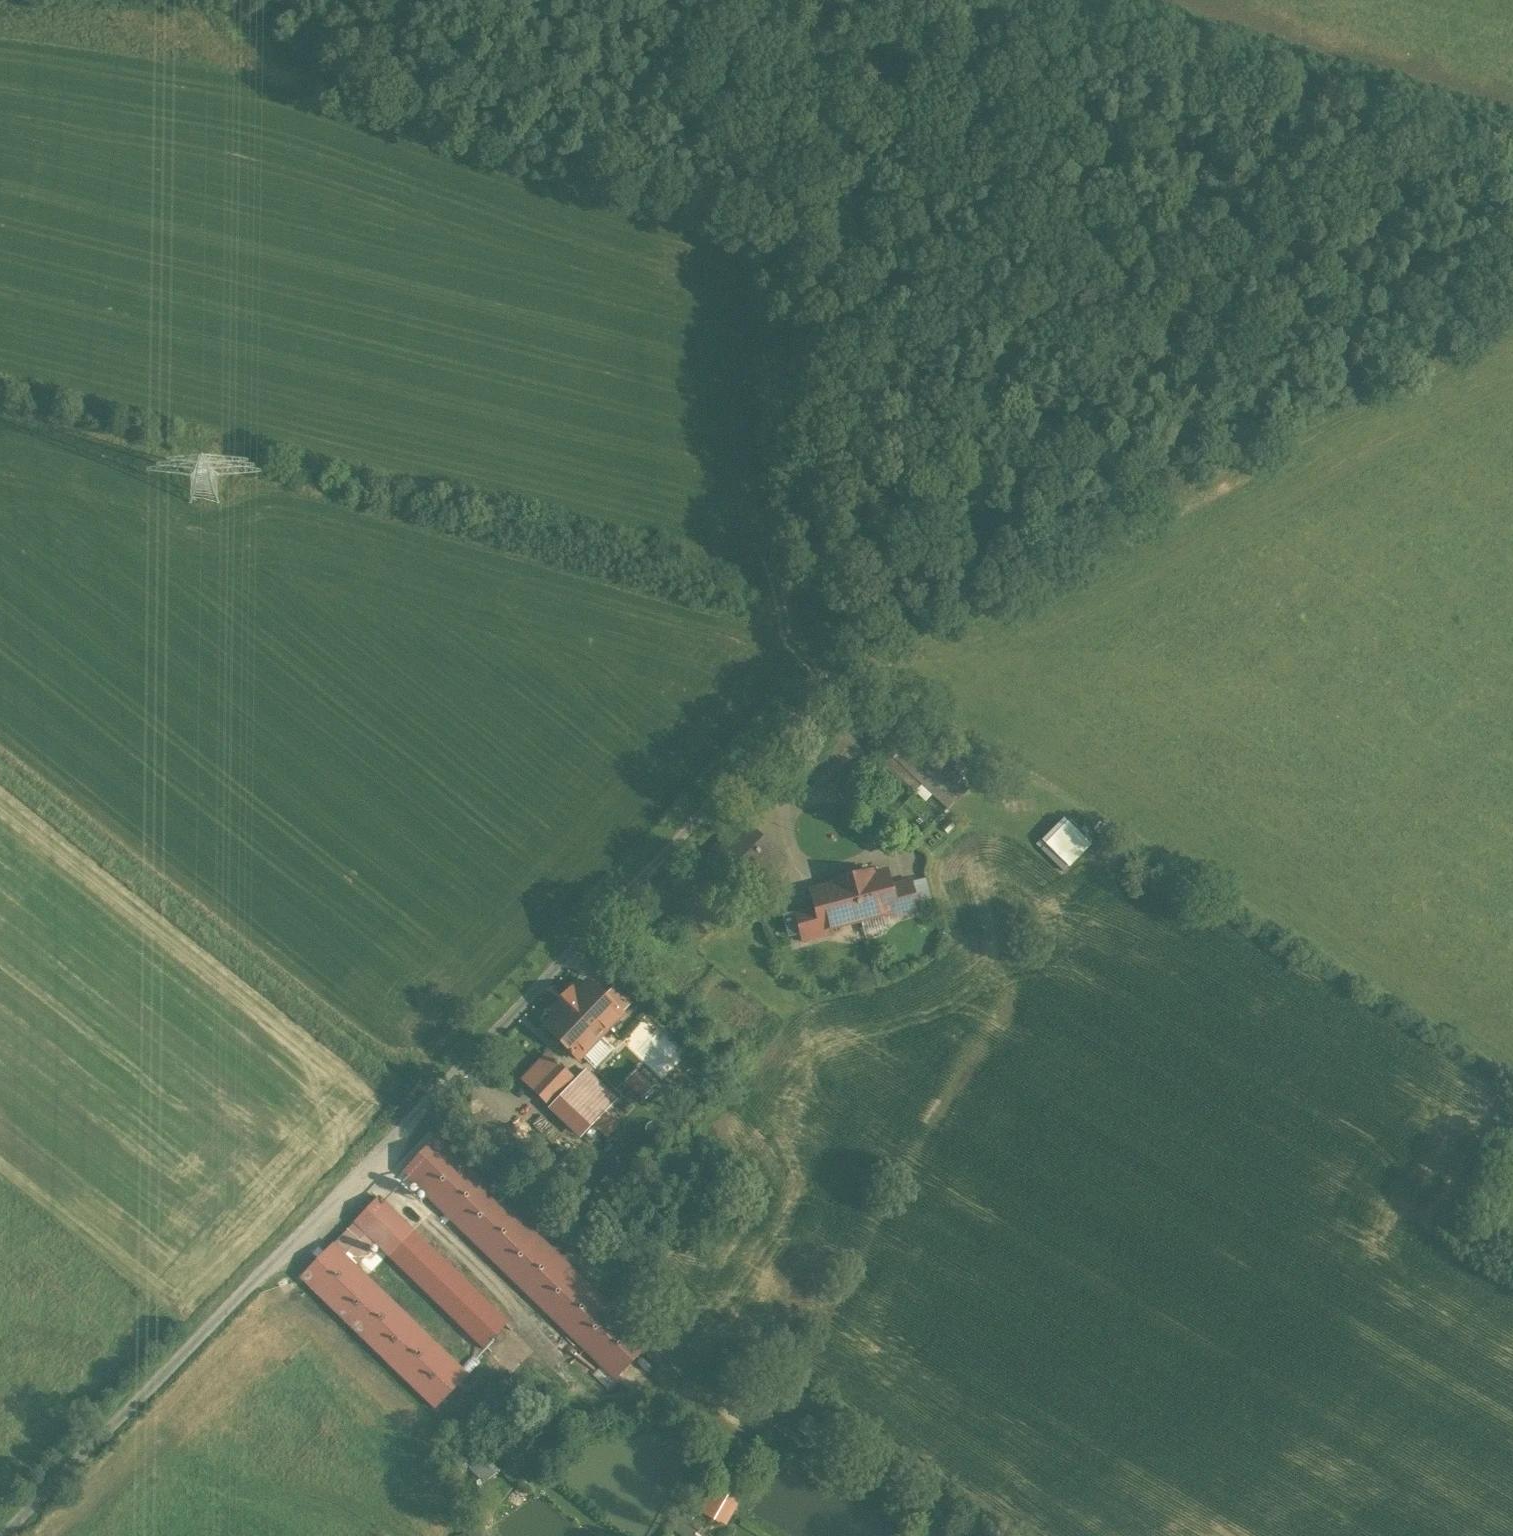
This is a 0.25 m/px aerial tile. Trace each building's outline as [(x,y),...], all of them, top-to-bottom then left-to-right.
[(861,689),(791,760),(813,782),(864,730),(949,810),(969,787),(910,736),(912,734),(861,689)] [(784,859),(744,819),(710,852),(752,892),(784,859)] [(1068,821),(1045,843),(1068,867),(1091,844),(1068,821)] [(871,872),(834,882),(835,886),(812,891),(817,912),(822,930),(824,930),(895,911),(896,911),(890,887),(886,872),(872,876),(871,872)] [(911,882),(890,887),(896,911),(895,911),(896,916),(918,910),(911,882)] [(812,908),(796,912),(803,941),(825,935),(824,930),(822,930),(817,912),(813,913),(812,908)] [(588,982),(576,994),(572,991),(553,1011),(557,1014),(545,1026),(572,1052),(571,1053),(573,1055),(574,1054),(579,1059),(621,1015),(588,982)] [(555,1063),(547,1055),(524,1079),(534,1089),(557,1065),(558,1065),(559,1064),(556,1061),(555,1063)] [(557,1065),(534,1089),(547,1101),(570,1077),(558,1065),(557,1065)] [(611,1094),(581,1066),(570,1077),(599,1106),(611,1094)] [(652,1087),(639,1074),(629,1085),(642,1097),(652,1087)] [(570,1077),(547,1101),(576,1129),(583,1122),(587,1125),(591,1120),(605,1133),(617,1122),(599,1106),(570,1077)] [(541,1240),(436,1138),(403,1172),(616,1379),(649,1345),(554,1252),(560,1245),(548,1233),(541,1240)] [(513,1329),(378,1198),(355,1222),(356,1222),(367,1234),(490,1353),(513,1329)] [(356,1222),(334,1245),(344,1256),(345,1257),(367,1234),(356,1222)] [(345,1257),(344,1256),(334,1245),(333,1244),(301,1277),(436,1409),(468,1376),(345,1257)] [(480,1479),(496,1471),(492,1460),(475,1468),(480,1479)] [(707,1485),(697,1512),(729,1524),(739,1497),(707,1485)]
